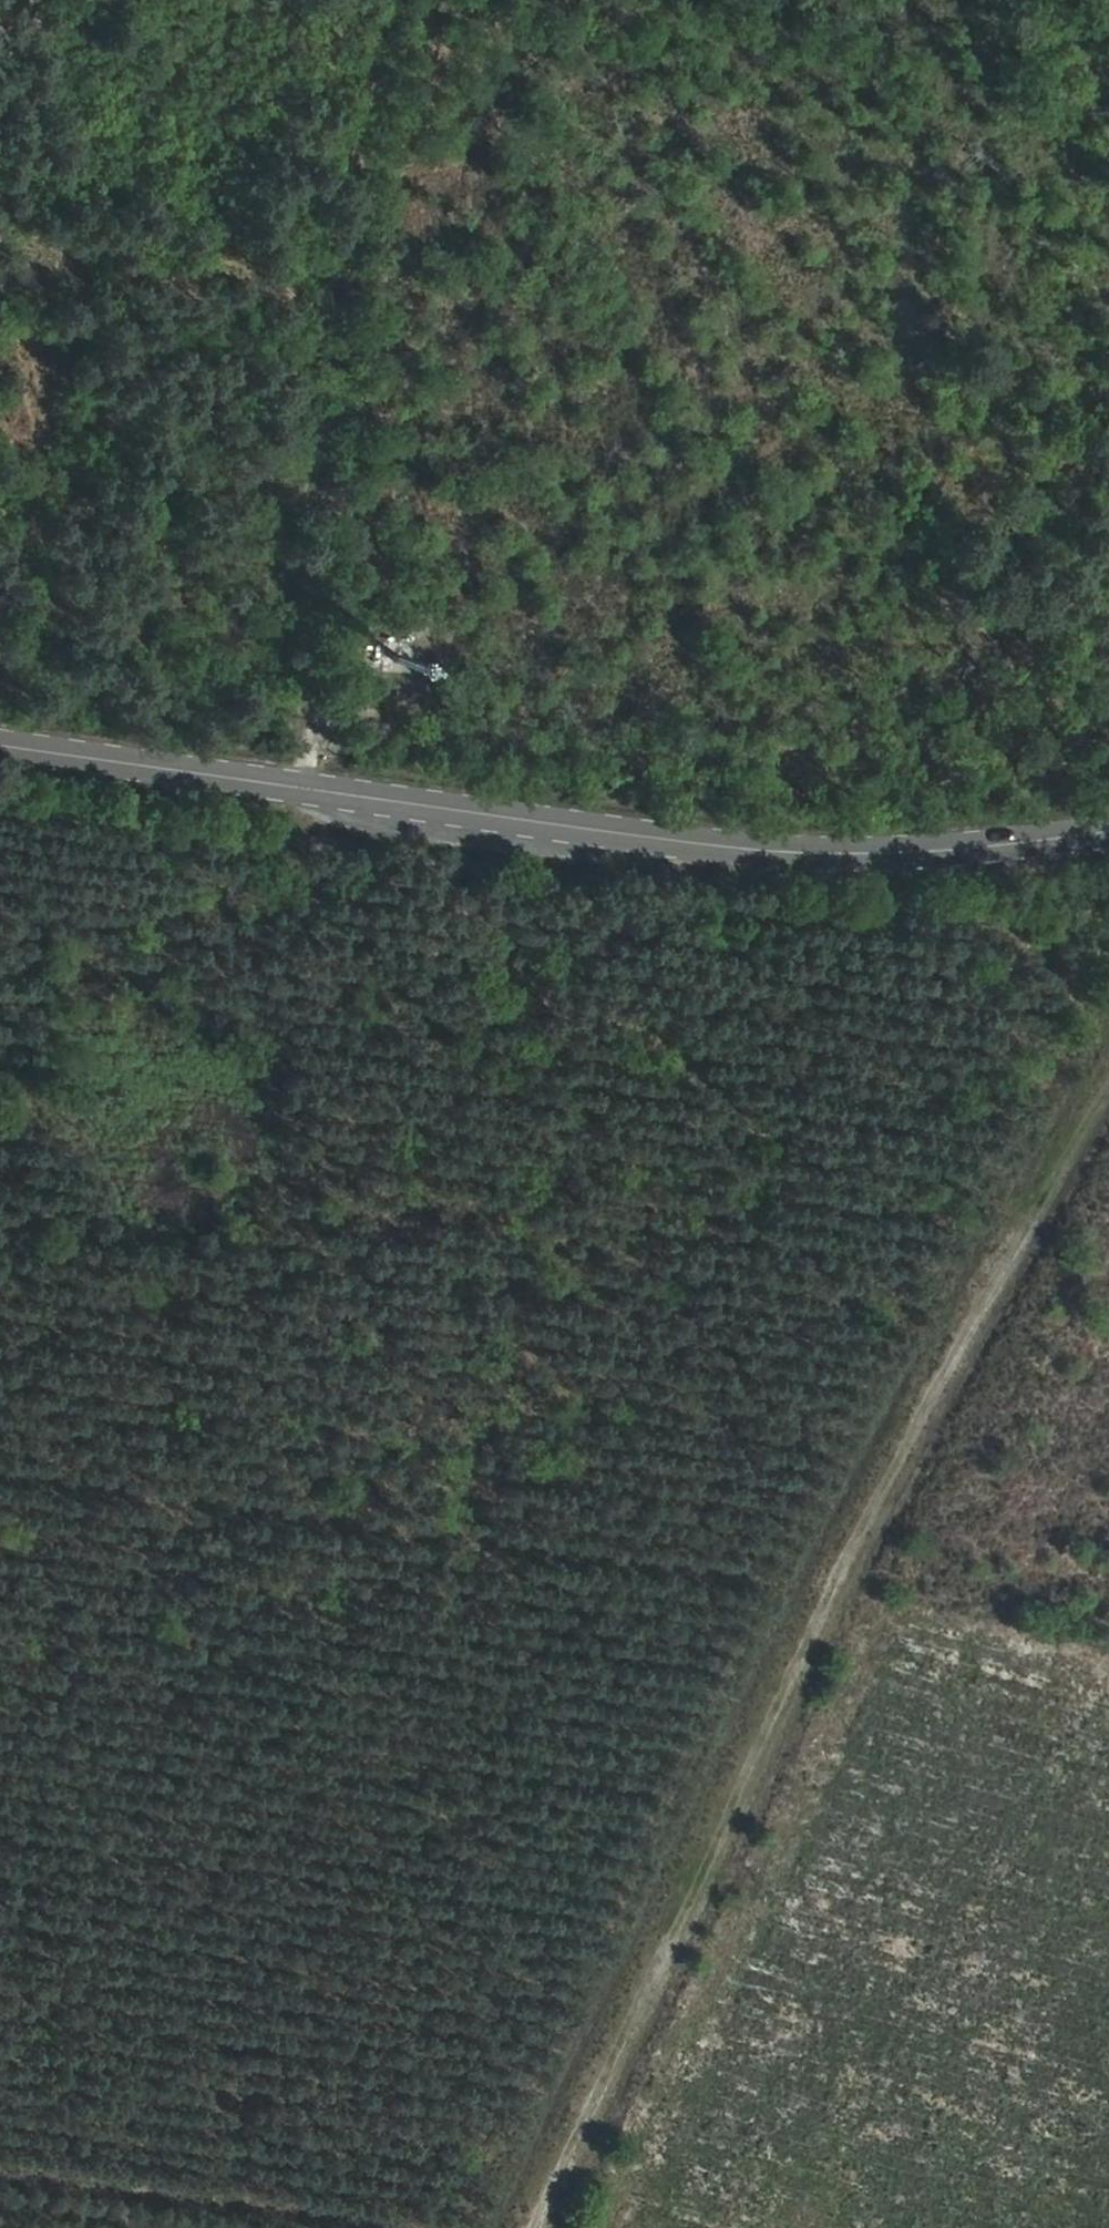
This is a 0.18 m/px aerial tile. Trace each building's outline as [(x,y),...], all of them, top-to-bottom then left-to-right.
[(382,636),(380,671),(412,673),(414,638),(382,636)]
